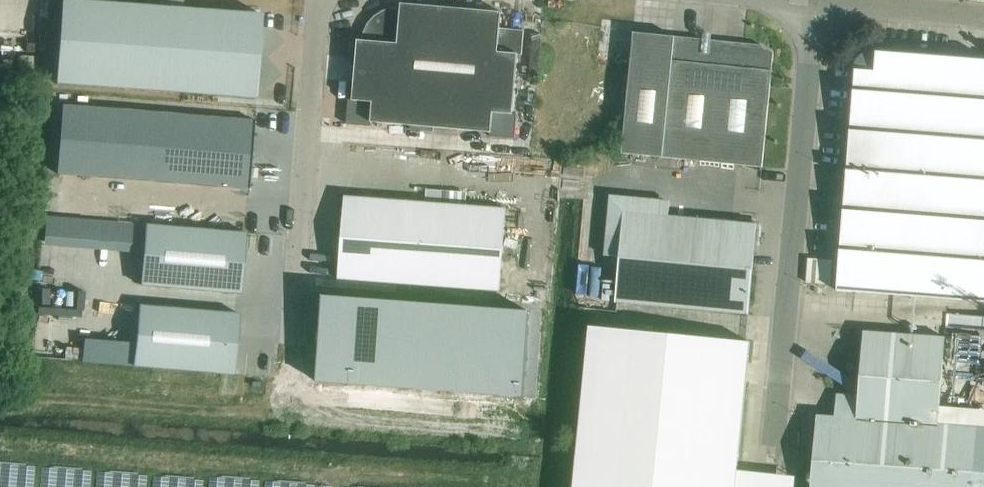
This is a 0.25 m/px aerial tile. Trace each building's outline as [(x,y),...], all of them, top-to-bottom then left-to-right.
[(160,8),(61,1),(55,84),(255,99),(261,15),(182,9),(183,0),(160,0),(160,8)] [(357,41),(352,100),(348,100),(346,125),(371,127),(371,123),(410,126),(410,130),(433,132),(433,128),(490,133),(490,137),(515,139),(517,114),(513,114),(518,55),(522,56),(524,31),(500,29),(501,13),(402,4),(402,1),(401,1),(400,8),(392,8),(383,11),(374,17),(368,24),(364,32),(362,41),(355,40),(355,41),(357,41)] [(711,36),(703,36),(702,40),(633,33),(621,154),(762,168),(773,53),(762,46),(710,41),(711,36)] [(846,171),(983,182),(983,61),(876,52),(869,53),(862,57),(857,63),(855,71),(846,171)] [(248,189),(254,121),(62,106),(56,175),(248,189)] [(846,171),(839,253),(983,264),(983,182),(846,171)] [(362,194),(346,193),(340,199),(339,214),(342,217),(341,238),(338,279),(500,291),(504,228),(506,208),(366,197),(362,194)] [(759,228),(754,221),(738,220),(734,222),(623,212),(615,303),(748,315),(755,246),(758,244),(759,228)] [(145,225),(140,286),(241,295),(246,233),(145,225)] [(836,291),(983,303),(983,264),(839,253),(836,291)] [(523,398),(529,312),(322,296),(316,382),(523,398)] [(139,304),(133,367),(234,376),(240,314),(139,304)] [(749,342),(590,326),(574,486),(735,486),(749,342)] [(977,428),(938,425),(945,338),(863,332),(858,396),(856,419),(835,417),(816,416),(811,486),(983,486),(983,429),(977,428)]
